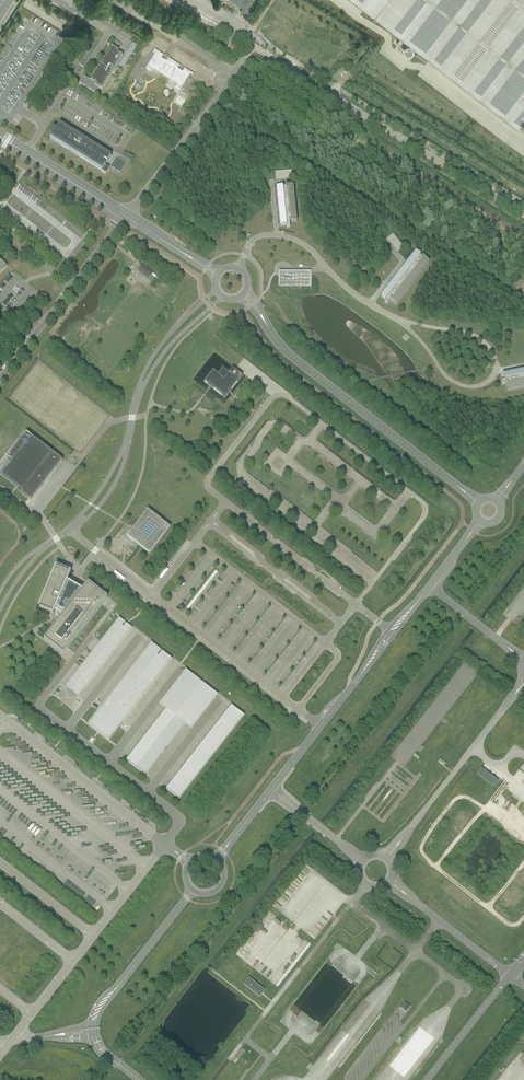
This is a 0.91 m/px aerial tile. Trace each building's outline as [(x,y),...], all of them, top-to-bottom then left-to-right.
[(247,13),(248,6),(252,0),(240,0),(241,1),(240,3),(243,5),(241,12),(247,13)] [(374,14),(376,16),(392,28),(402,36),(398,42),(399,43),(401,44),(403,45),(407,40),(417,47),(418,48),(504,115),(506,117),(523,130),(523,0),(356,0),(374,14)] [(208,38),(213,31),(208,29),(204,36),(208,38)] [(229,50),(228,51),(233,54),(237,47),(233,44),(229,50)] [(409,54),(410,54),(412,53),(413,51),(413,50),(413,48),(412,47),(411,45),(409,45),(408,45),(406,46),(405,47),(405,49),(405,51),(406,52),(407,53),(409,54)] [(84,76),(82,78),(79,83),(95,94),(99,88),(101,90),(122,56),(117,53),(118,51),(111,47),(99,67),(100,68),(99,70),(98,71),(97,70),(90,80),(84,76)] [(178,84),(175,88),(180,90),(189,76),(190,73),(193,75),(184,69),(184,70),(182,73),(177,69),(179,66),(180,67),(180,66),(168,59),(167,59),(168,60),(167,62),(164,61),(161,59),(163,56),(154,50),(154,51),(157,52),(155,55),(146,69),(150,72),(152,68),(160,73),(169,79),(178,84)] [(118,66),(123,69),(131,55),(127,52),(118,66)] [(50,139),(102,171),(106,165),(103,163),(104,161),(107,163),(111,157),(78,136),(59,124),(56,130),(53,128),(51,131),(50,131),(54,133),(50,139)] [(111,167),(120,173),(125,165),(116,160),(111,167)] [(291,170),(275,172),(275,179),(292,178),(291,170)] [(286,223),(286,226),(287,228),(290,227),(289,223),(297,222),(293,186),(285,187),(285,190),(277,191),(278,203),(279,202),(280,211),(280,212),(279,212),(280,224),(286,223)] [(387,239),(398,252),(403,247),(393,234),(387,239)] [(397,279),(392,285),(391,287),(389,285),(382,295),(387,298),(384,302),(387,304),(390,301),(396,305),(429,263),(422,258),(420,260),(413,255),(406,264),(408,265),(404,269),(404,270),(402,269),(395,278),(397,279)] [(143,275),(149,279),(153,273),(142,265),(138,270),(143,275)] [(278,272),(278,286),(311,286),(311,272),(278,272)] [(329,280),(326,286),(333,289),(335,283),(329,280)] [(212,388),(225,398),(229,393),(228,393),(229,392),(229,391),(230,392),(242,376),(232,368),(229,372),(223,368),(217,375),(212,371),(204,382),(209,386),(209,385),(211,387),(212,388)] [(503,381),(501,382),(501,385),(506,384),(508,391),(523,388),(523,372),(516,374),(515,372),(504,375),(505,381),(503,381)] [(7,457),(7,458),(12,461),(1,475),(15,486),(22,492),(21,493),(20,493),(27,499),(29,501),(42,484),(43,485),(49,478),(48,477),(60,462),(61,460),(31,437),(29,439),(24,435),(7,457)] [(275,447),(263,465),(274,472),(273,473),(279,476),(284,469),(282,467),(285,462),(283,461),(287,454),(275,447)] [(135,529),(136,529),(134,532),(133,531),(129,537),(133,540),(134,539),(136,541),(135,542),(142,547),(149,552),(167,528),(148,513),(135,529)] [(355,562),(372,575),(375,572),(358,558),(355,562)] [(57,570),(42,606),(51,610),(53,606),(66,614),(61,621),(58,624),(58,625),(47,639),(53,644),(55,645),(63,652),(64,650),(65,648),(66,647),(69,643),(99,605),(102,601),(103,600),(96,595),(94,598),(77,589),(64,581),(65,578),(67,574),(57,570)] [(186,608),(188,609),(217,572),(215,571),(186,608)] [(100,642),(66,686),(79,696),(132,629),(119,618),(100,642)] [(151,643),(98,711),(88,723),(109,740),(119,727),(172,660),(151,643)] [(159,704),(166,710),(126,761),(145,775),(184,724),(191,729),(217,695),(185,670),(185,671),(159,704)] [(166,789),(178,798),(179,799),(244,716),(231,706),(166,789)] [(481,769),(474,777),(492,791),(499,782),(481,769)] [(262,990),(246,977),(240,984),(257,997),(262,990)] [(400,1008),(406,1012),(410,1007),(404,1002),(400,1008)] [(236,1058),(239,1059),(245,1051),(243,1050),(236,1058)]
